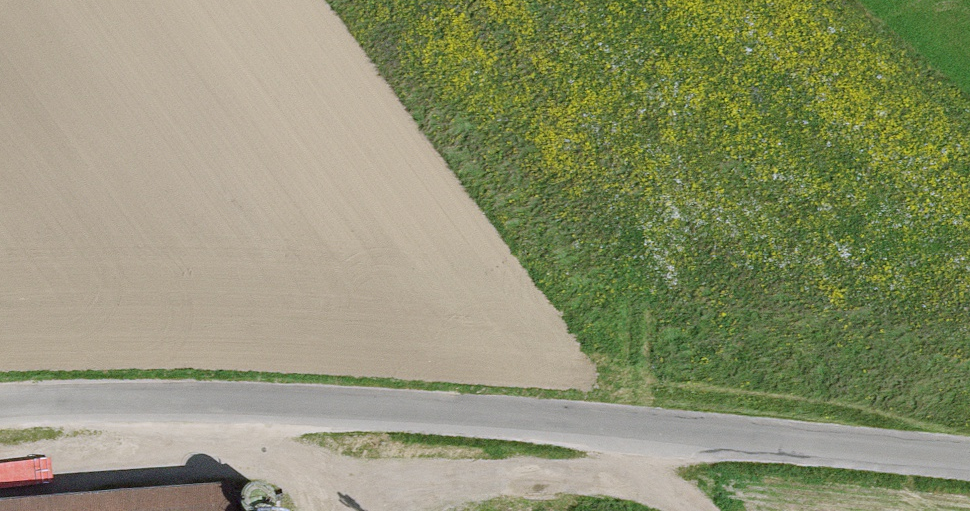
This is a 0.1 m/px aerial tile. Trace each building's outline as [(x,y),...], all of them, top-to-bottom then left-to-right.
[(22,510),(235,510),(234,495),(22,510)]
